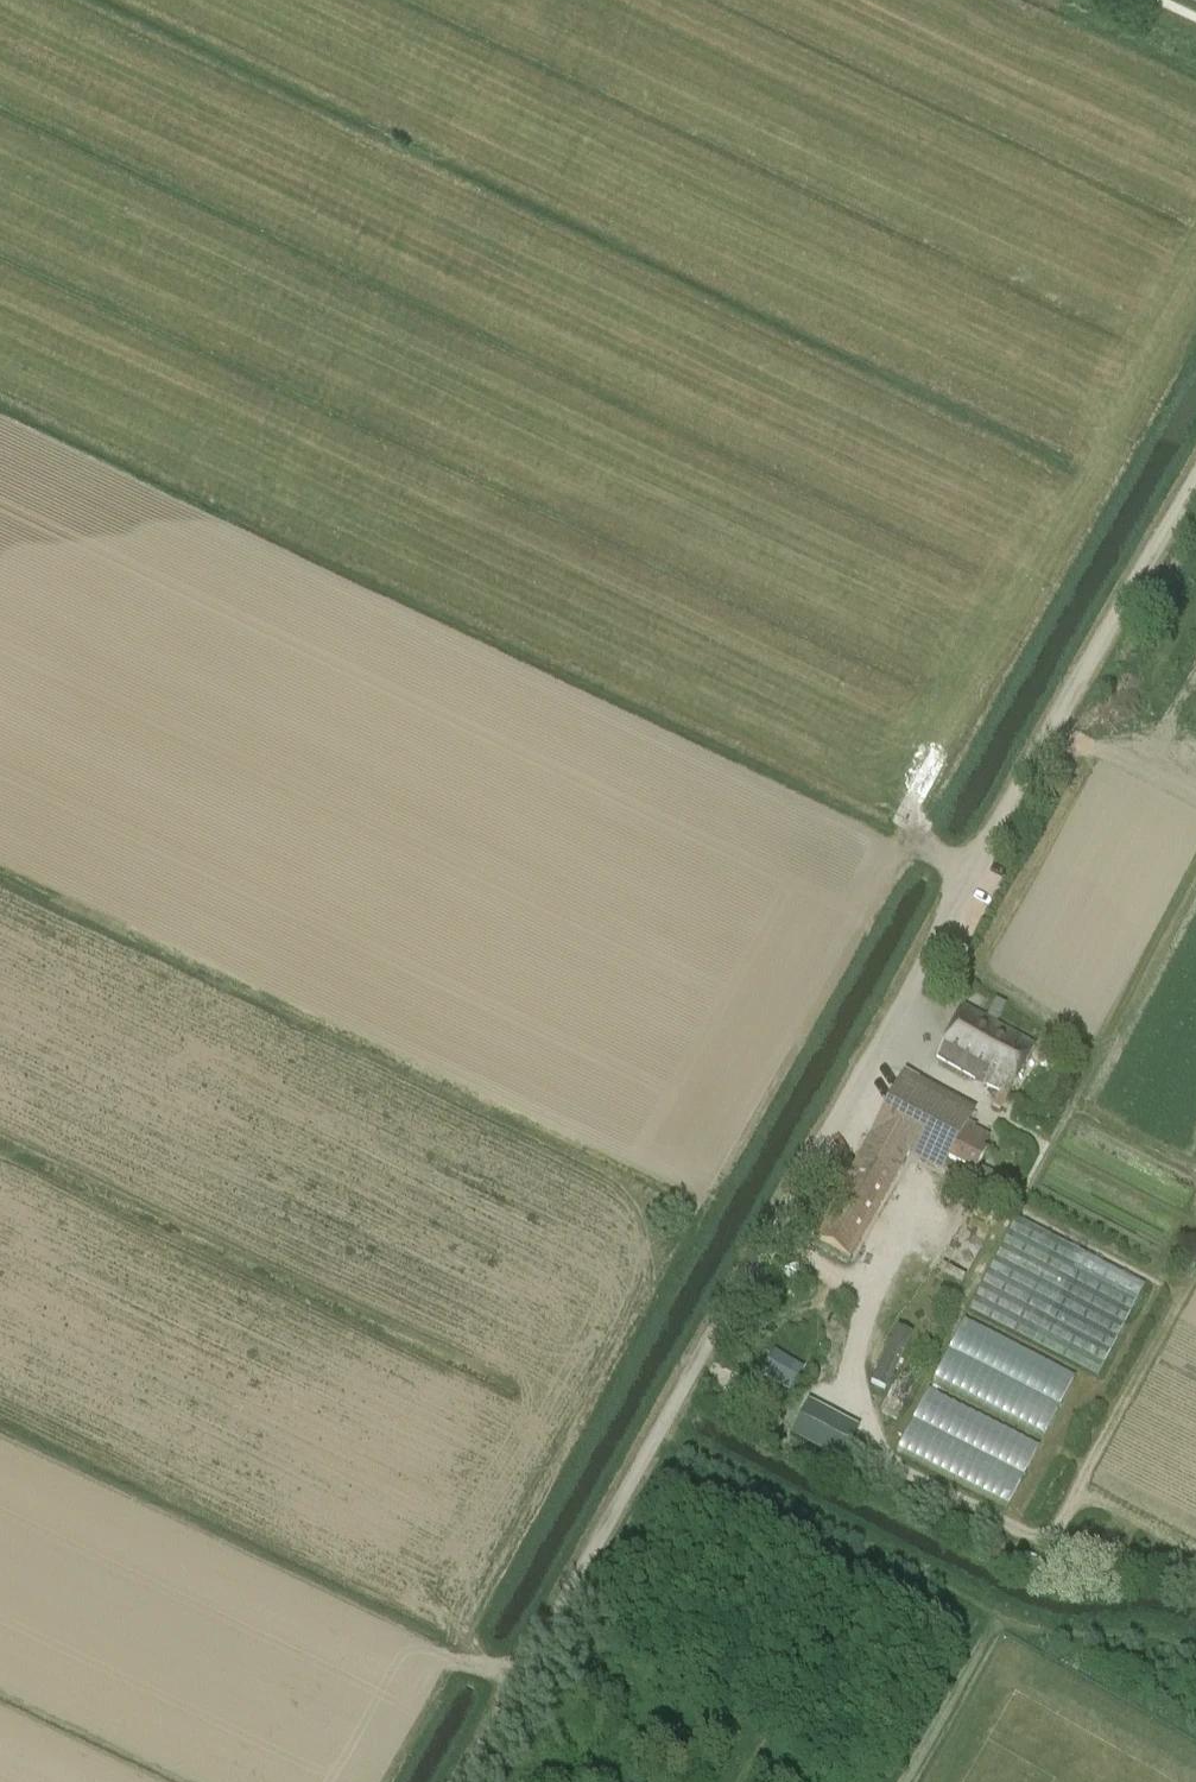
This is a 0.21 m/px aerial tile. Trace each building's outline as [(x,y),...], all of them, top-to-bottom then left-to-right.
[(993,1001),(984,1019),(994,1024),(1004,1006),(993,1001)] [(1000,1111),(1007,1097),(1007,1098),(1034,1046),(994,1024),(984,1019),(964,1008),(937,1058),(980,1081),(973,1096),(1000,1111)] [(989,1138),(973,1130),(976,1126),(969,1122),(974,1112),(905,1074),(852,1170),(851,1170),(813,1239),(849,1259),(907,1156),(940,1175),(948,1160),(974,1174),(984,1155),(980,1153),(989,1138)] [(1097,1379),(1144,1287),(1016,1220),(968,1312),(1097,1379)] [(930,1383),(1044,1435),(1074,1369),(960,1318),(930,1383)] [(773,1353),(759,1377),(788,1394),(802,1370),(773,1353)] [(1010,1503),(1038,1439),(923,1390),(896,1453),(1010,1503)] [(810,1412),(830,1423),(842,1403),(822,1391),(810,1412)]
